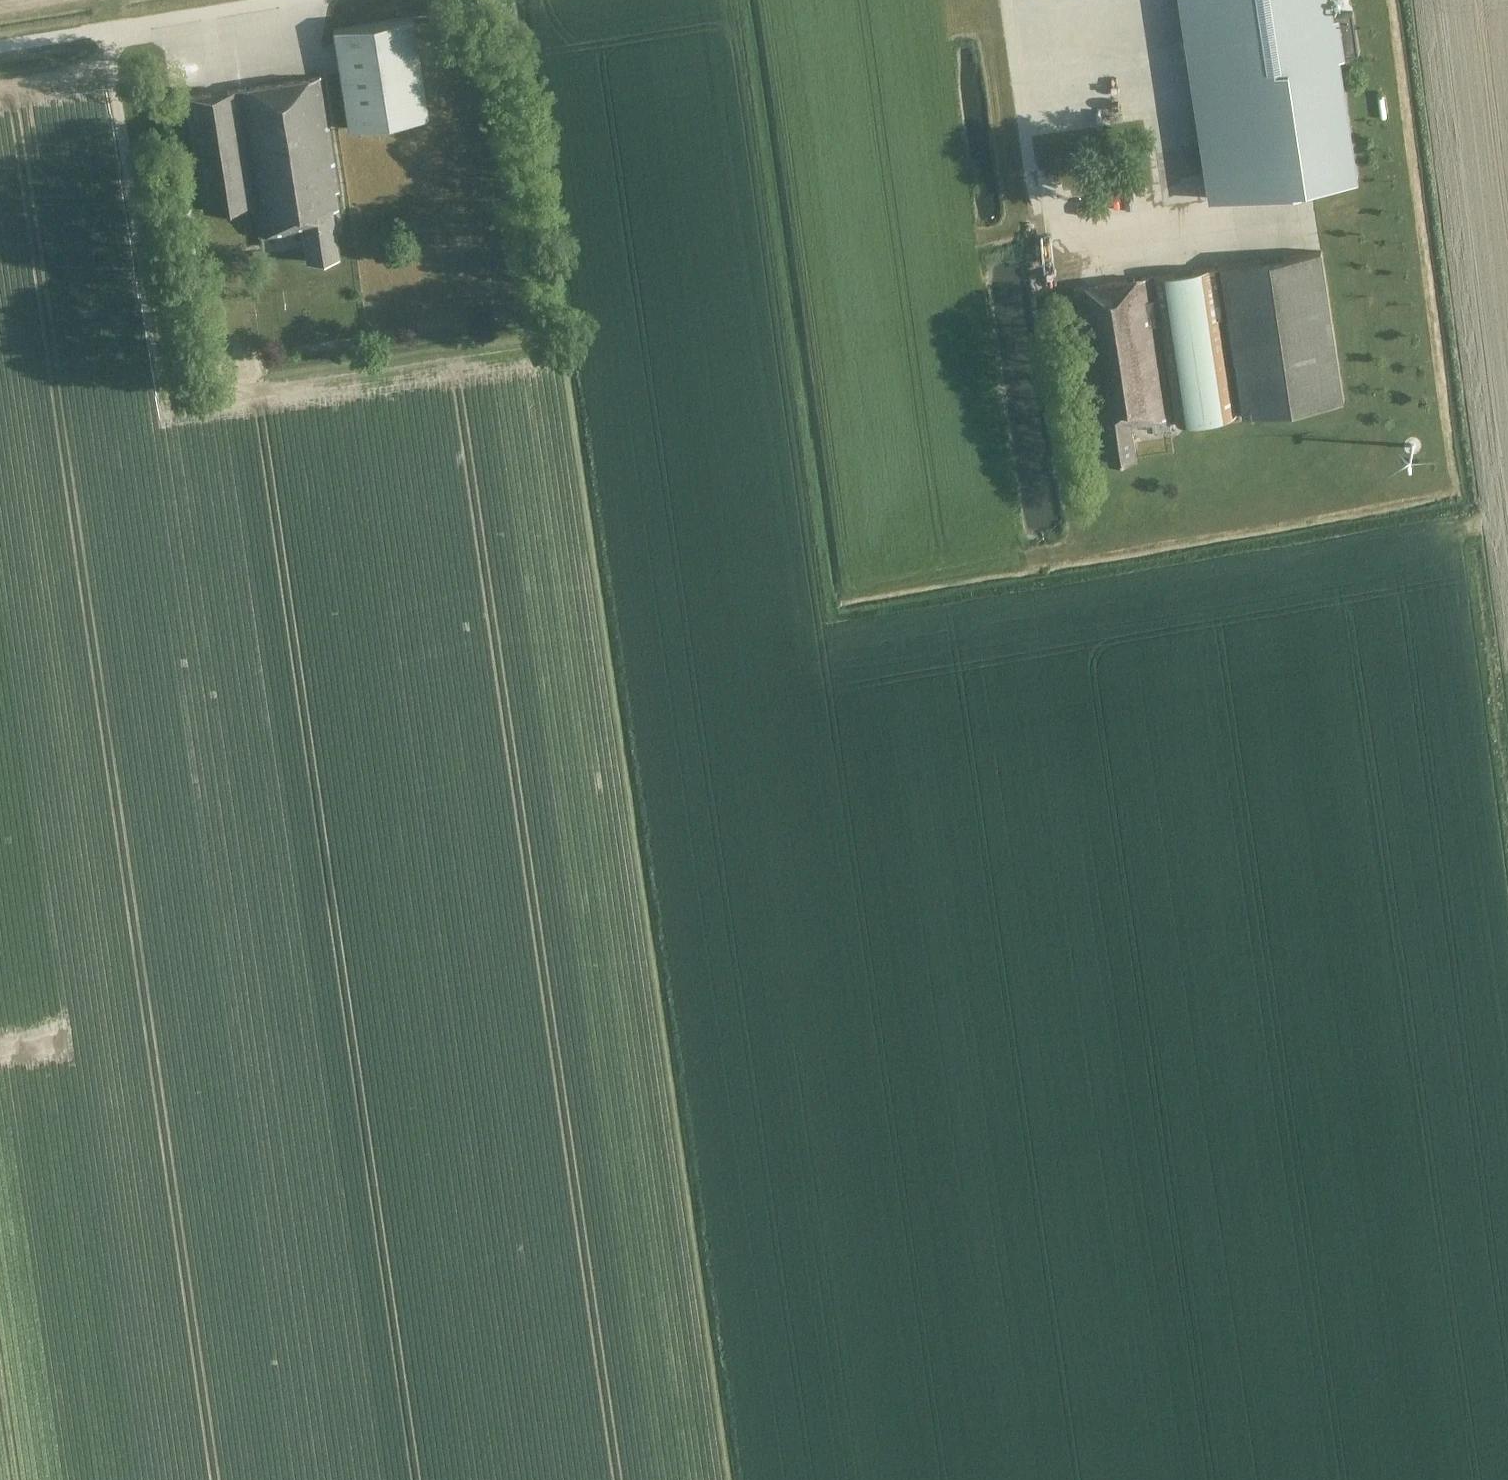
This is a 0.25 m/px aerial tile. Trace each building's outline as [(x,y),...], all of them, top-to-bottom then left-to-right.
[(1339,54),(1359,51),(1353,10),(1333,13),(1331,0),(1183,0),(1213,197),(1357,175),(1339,54)] [(331,29),(347,129),(428,116),(412,16),(331,29)] [(1080,71),(1080,81),(1115,81),(1115,70),(1080,71)] [(320,75),(186,96),(203,209),(253,202),(258,236),(303,229),(308,261),(338,256),(331,209),(338,208),(336,191),(338,191),(320,75)] [(1345,401),(1323,250),(1156,275),(1159,297),(1153,298),(1150,275),(1075,286),(1090,383),(1085,384),(1089,413),(1103,411),(1110,460),(1136,457),(1131,421),(1152,418),(1154,430),(1172,428),(1157,323),(1162,322),(1177,424),(1235,415),(1221,317),(1230,315),(1245,416),(1345,401)]
